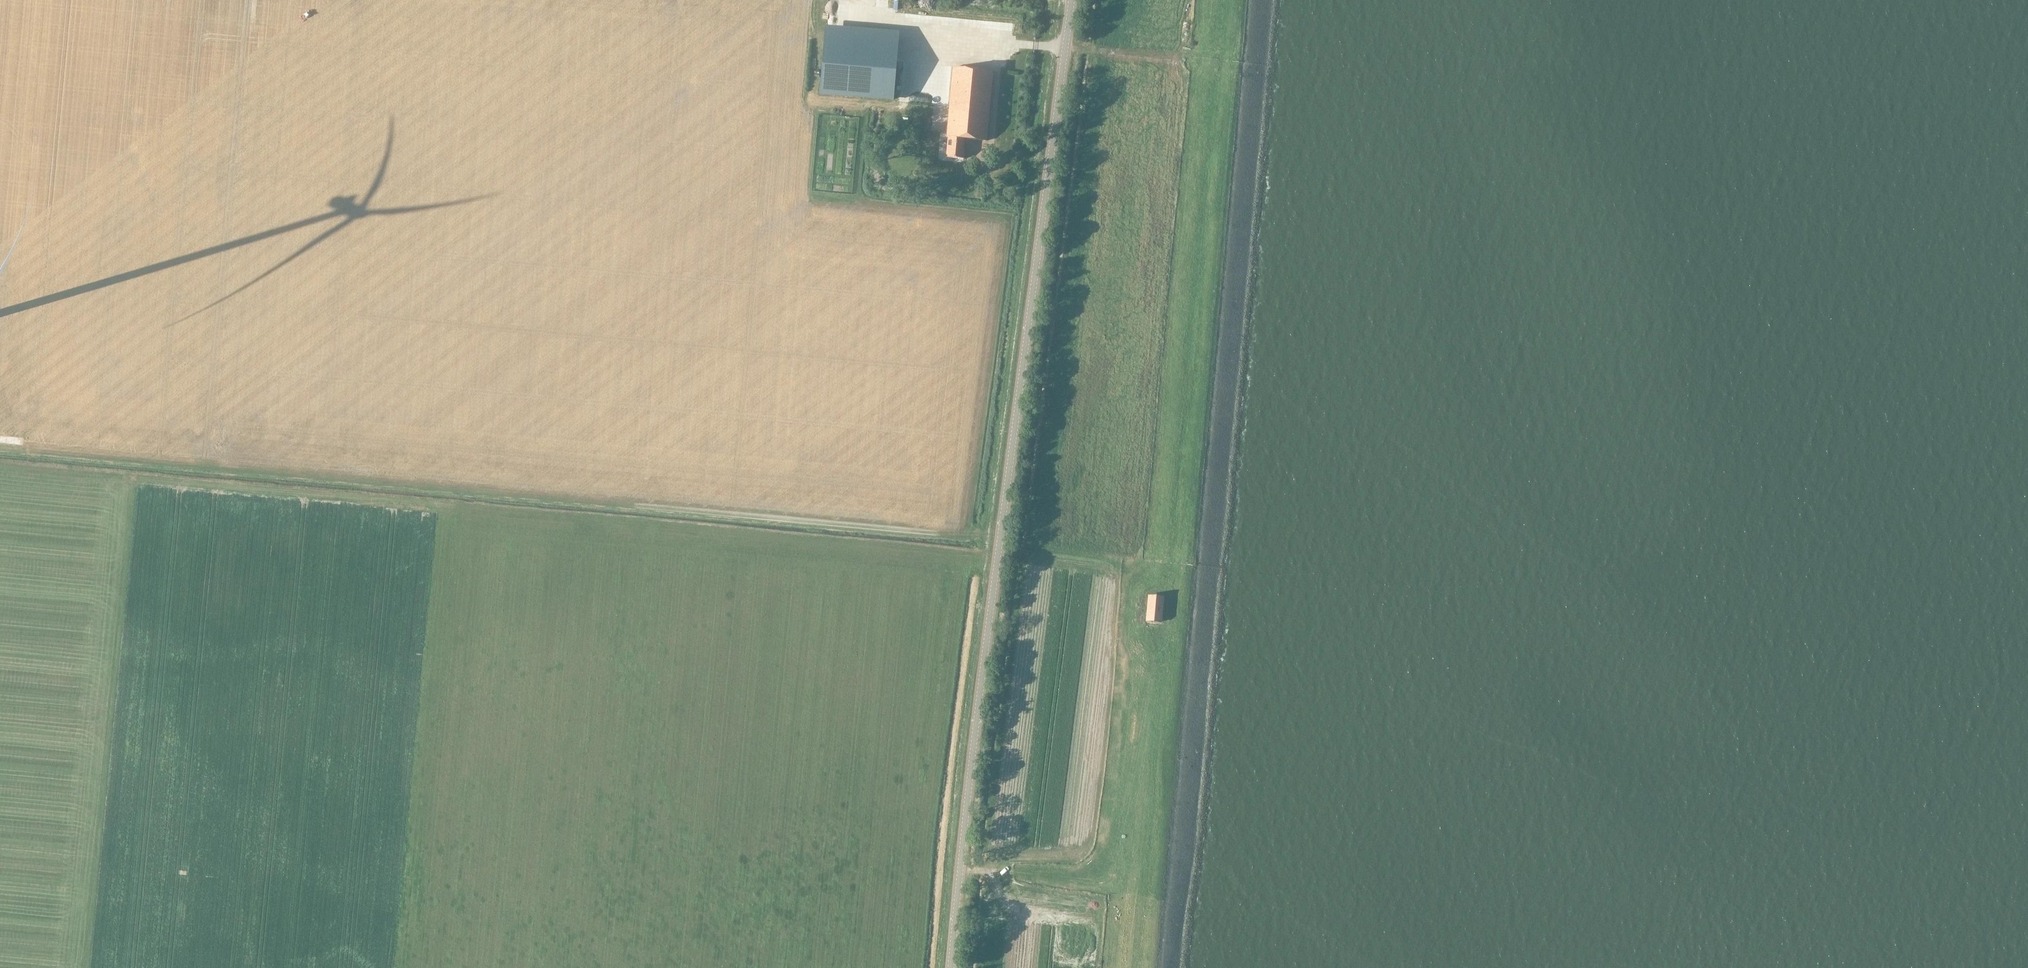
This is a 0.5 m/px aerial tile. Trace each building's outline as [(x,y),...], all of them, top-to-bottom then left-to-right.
[(824,40),(820,93),(893,99),(898,46),(824,40)] [(986,141),(991,71),(951,68),(946,138),(949,138),(946,158),(962,160),(964,139),(986,141)] [(1146,621),(1160,622),(1163,598),(1148,596),(1146,621)]
